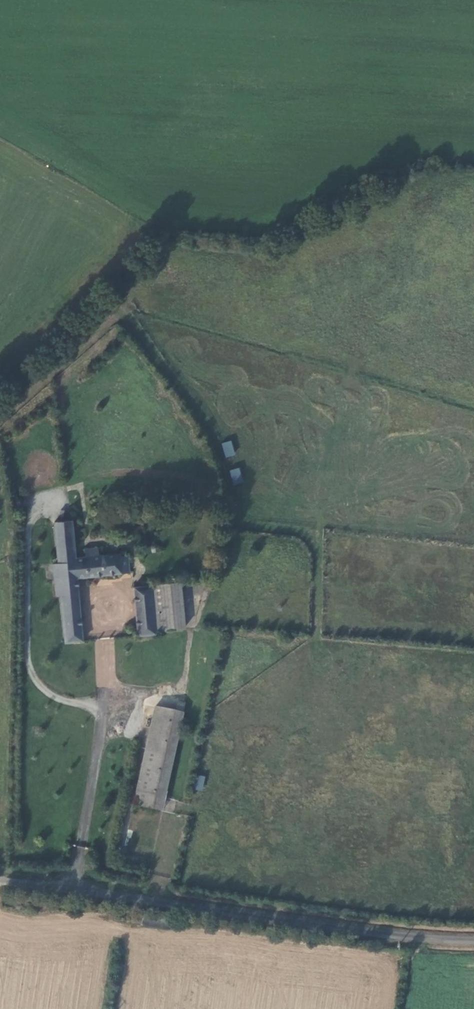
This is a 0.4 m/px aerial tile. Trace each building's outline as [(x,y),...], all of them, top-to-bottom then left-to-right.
[(225,458),(235,455),(231,440),(221,443),(225,458)] [(239,468),(229,470),(233,485),(243,482),(239,468)] [(128,573),(127,558),(120,558),(119,554),(98,556),(97,549),(84,550),(85,560),(74,562),(70,519),(51,520),(56,564),(51,565),(54,597),(59,597),(63,643),(81,642),(76,578),(128,573)] [(185,632),(184,587),(155,588),(156,634),(185,632)] [(156,634),(155,588),(137,589),(138,637),(157,637),(156,634)] [(182,714),(153,707),(131,805),(160,811),(182,714)] [(197,775),(195,790),(203,791),(204,776),(197,775)]
